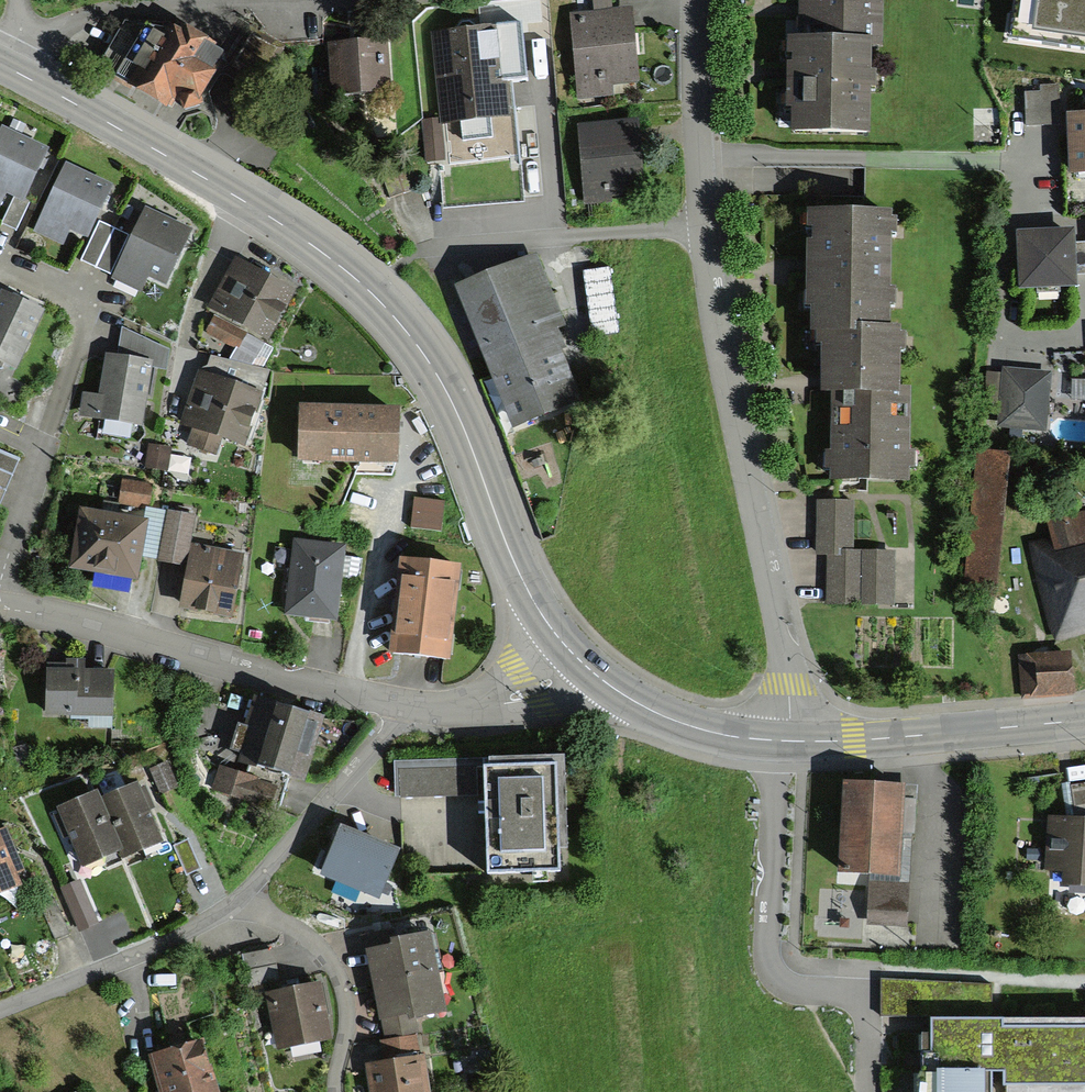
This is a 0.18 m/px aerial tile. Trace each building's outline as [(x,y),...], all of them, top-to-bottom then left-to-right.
[(802,33),(872,35),(881,35),(881,0),(802,0),(802,33)] [(1012,32),(1084,43),(1084,0),(1017,0),(1012,32)] [(482,25),(530,22),(533,62),(553,60),(549,1),(481,5),(482,25)] [(579,97),(613,94),(612,81),(636,79),(629,9),(572,14),(579,97)] [(525,76),(520,23),(433,31),(446,163),(438,164),(442,207),(521,199),(509,77),(525,76)] [(167,31),(132,93),(170,114),(175,104),(191,113),(212,76),(197,67),(205,52),(167,31)] [(254,86),(276,54),(242,32),(221,63),(254,86)] [(791,125),(870,128),(872,35),(802,33),(788,33),(786,104),(791,105),(791,125)] [(328,41),(330,94),(393,91),(390,38),(353,40),(328,41)] [(1026,91),(1027,125),(1060,124),(1059,82),(1043,83),(1044,90),(1026,91)] [(1068,111),(1071,167),(1084,167),(1084,110),(1068,111)] [(429,161),(443,160),(439,118),(424,119),(429,161)] [(586,201),(642,197),(636,121),(580,125),(586,201)] [(2,125),(0,129),(0,204),(7,192),(14,196),(22,199),(23,197),(41,163),(49,148),(2,125)] [(112,184),(67,161),(34,227),(62,241),(70,227),(87,235),(105,199),(112,184)] [(22,199),(14,196),(1,223),(15,230),(29,200),(23,197),(22,199)] [(192,228),(147,207),(137,227),(114,275),(139,288),(145,274),(165,283),(192,228)] [(856,321),(890,321),(891,211),(809,210),(808,303),(811,303),(811,327),(815,327),(856,328),(856,321)] [(130,236),(101,221),(82,259),(111,273),(130,236)] [(1018,229),(1019,289),(1075,288),(1075,274),(1084,273),(1084,241),(1075,241),(1075,228),(1018,229)] [(456,284),(516,427),(583,399),(564,354),(569,352),(559,329),(569,325),(537,250),(456,284)] [(265,342),(296,287),(237,254),(206,309),(216,315),(265,342)] [(595,335),(623,332),(618,265),(589,268),(595,335)] [(1,290),(0,292),(0,361),(15,368),(42,309),(1,290)] [(236,348),(229,359),(262,367),(274,347),(265,342),(216,315),(206,331),(236,348)] [(815,343),(822,344),(821,392),(831,392),(830,478),(910,479),(911,386),(899,385),(900,321),(890,321),(856,321),(856,328),(815,327),(815,343)] [(80,417),(143,424),(153,366),(168,369),(170,347),(123,327),(117,353),(108,352),(102,393),(83,390),(80,417)] [(208,364),(199,370),(180,423),(191,426),(184,446),(216,457),(223,437),(244,445),(271,370),(262,367),(229,359),(211,355),(208,364)] [(1051,371),(1003,367),(1003,373),(987,372),(985,403),(999,404),(997,426),(1046,430),(1051,371)] [(301,402),(298,459),(396,463),(398,406),(301,402)] [(170,446),(148,443),(144,467),(167,470),(170,446)] [(963,592),(995,595),(1008,452),(976,449),(963,592)] [(13,459),(0,454),(0,494),(13,459)] [(147,507),(151,483),(122,479),(118,502),(147,507)] [(410,528),(441,532),(445,501),(414,497),(410,528)] [(824,605),(894,606),(895,551),(852,550),(853,502),(818,501),(817,556),(825,556),(824,605)] [(148,520),(80,508),(69,569),(137,582),(148,520)] [(166,510),(158,560),(188,565),(192,543),(196,515),(166,510)] [(1084,627),(1084,535),(1032,550),(1056,635),(1084,627)] [(344,545),(294,540),(285,614),(336,619),(344,545)] [(243,551),(192,543),(188,565),(181,610),(232,619),(243,551)] [(392,653),(450,659),(459,563),(401,557),(392,653)] [(1070,652),(1021,654),(1022,695),(1071,693),(1070,652)] [(40,715),(104,719),(106,679),(43,676),(40,715)] [(256,769),(258,763),(305,778),(325,716),(255,693),(245,723),(239,721),(229,752),(237,754),(234,762),(256,769)] [(485,794),(486,874),(559,872),(559,848),(568,848),(566,753),(488,755),(489,764),(484,764),(485,794)] [(484,764),(485,756),(395,761),(394,798),(485,794),(484,764)] [(168,761),(150,769),(161,795),(179,787),(168,761)] [(279,786),(220,766),(212,790),(270,811),(279,786)] [(1071,786),(1075,816),(1049,816),(1047,868),(1063,869),(1062,885),(1084,887),(1084,784),(1071,786)] [(902,790),(845,787),(840,875),(898,877),(902,790)] [(135,792),(105,805),(127,860),(158,848),(135,792)] [(118,853),(95,798),(58,813),(81,868),(118,853)] [(398,847),(340,825),(319,877),(377,900),(398,847)] [(12,892),(0,862),(0,896),(12,892)] [(77,880),(60,888),(79,927),(96,920),(77,880)] [(863,924),(902,926),(903,889),(865,888),(863,924)] [(432,929),(391,936),(392,943),(366,948),(379,1020),(382,1019),(385,1038),(417,1033),(414,1016),(447,1010),(432,929)] [(276,1048),(330,1037),(319,983),(265,994),(276,1048)] [(879,987),(877,1091),(1084,1091),(1084,1025),(989,1023),(990,989),(879,987)] [(204,1037),(149,1054),(160,1091),(221,1091),(204,1037)] [(365,1062),(370,1091),(429,1091),(424,1055),(418,1056),(415,1037),(378,1042),(380,1060),(365,1062)] [(469,1078),(471,1091),(489,1091),(486,1075),(469,1078)]
